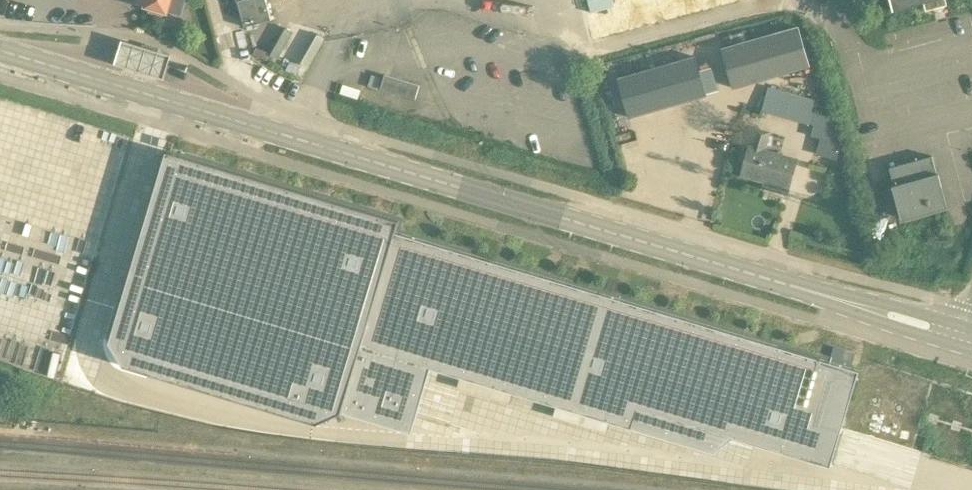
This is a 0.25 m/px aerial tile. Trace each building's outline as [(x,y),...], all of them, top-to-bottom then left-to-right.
[(136,3),(143,5),(142,6),(180,16),(184,0),(137,0),(136,3)] [(244,27),(271,19),(265,0),(237,0),(244,27)] [(591,41),(746,0),(580,0),(591,41)] [(893,10),(923,2),(925,10),(946,5),(945,0),(890,0),(893,10)] [(799,26),(722,48),(733,87),(810,65),(799,26)] [(271,54),(278,58),(293,32),(286,28),(271,54)] [(318,34),(302,63),(309,67),(325,38),(318,34)] [(142,54),(144,47),(122,40),(115,65),(165,80),(172,55),(158,51),(155,58),(142,54)] [(142,54),(155,58),(158,51),(158,49),(145,45),(144,47),(142,54)] [(255,51),(258,59),(270,55),(267,47),(255,51)] [(695,56),(618,78),(629,117),(706,95),(706,94),(718,91),(711,68),(700,71),(695,56)] [(419,85),(397,78),(384,74),(380,88),(415,99),(419,85)] [(380,78),(372,75),(368,86),(377,89),(380,78)] [(768,87),(762,110),(808,123),(811,112),(815,100),(768,87)] [(811,112),(808,123),(814,125),(811,136),(820,139),(816,154),(837,159),(841,144),(835,142),(838,131),(831,129),(835,117),(811,112)] [(796,159),(763,150),(768,132),(756,129),(751,146),(749,146),(740,175),(764,182),(763,187),(786,193),(796,159)] [(167,151),(110,342),(124,366),(317,423),(341,412),(361,346),(431,367),(633,428),(638,409),(733,437),(830,466),(859,370),(395,232),(399,220),(167,151)] [(932,156),(889,167),(894,185),(891,185),(901,221),(947,208),(938,173),(936,173),(932,156)] [(842,427),(971,465),(971,381),(867,349),(859,371),(842,427)]
